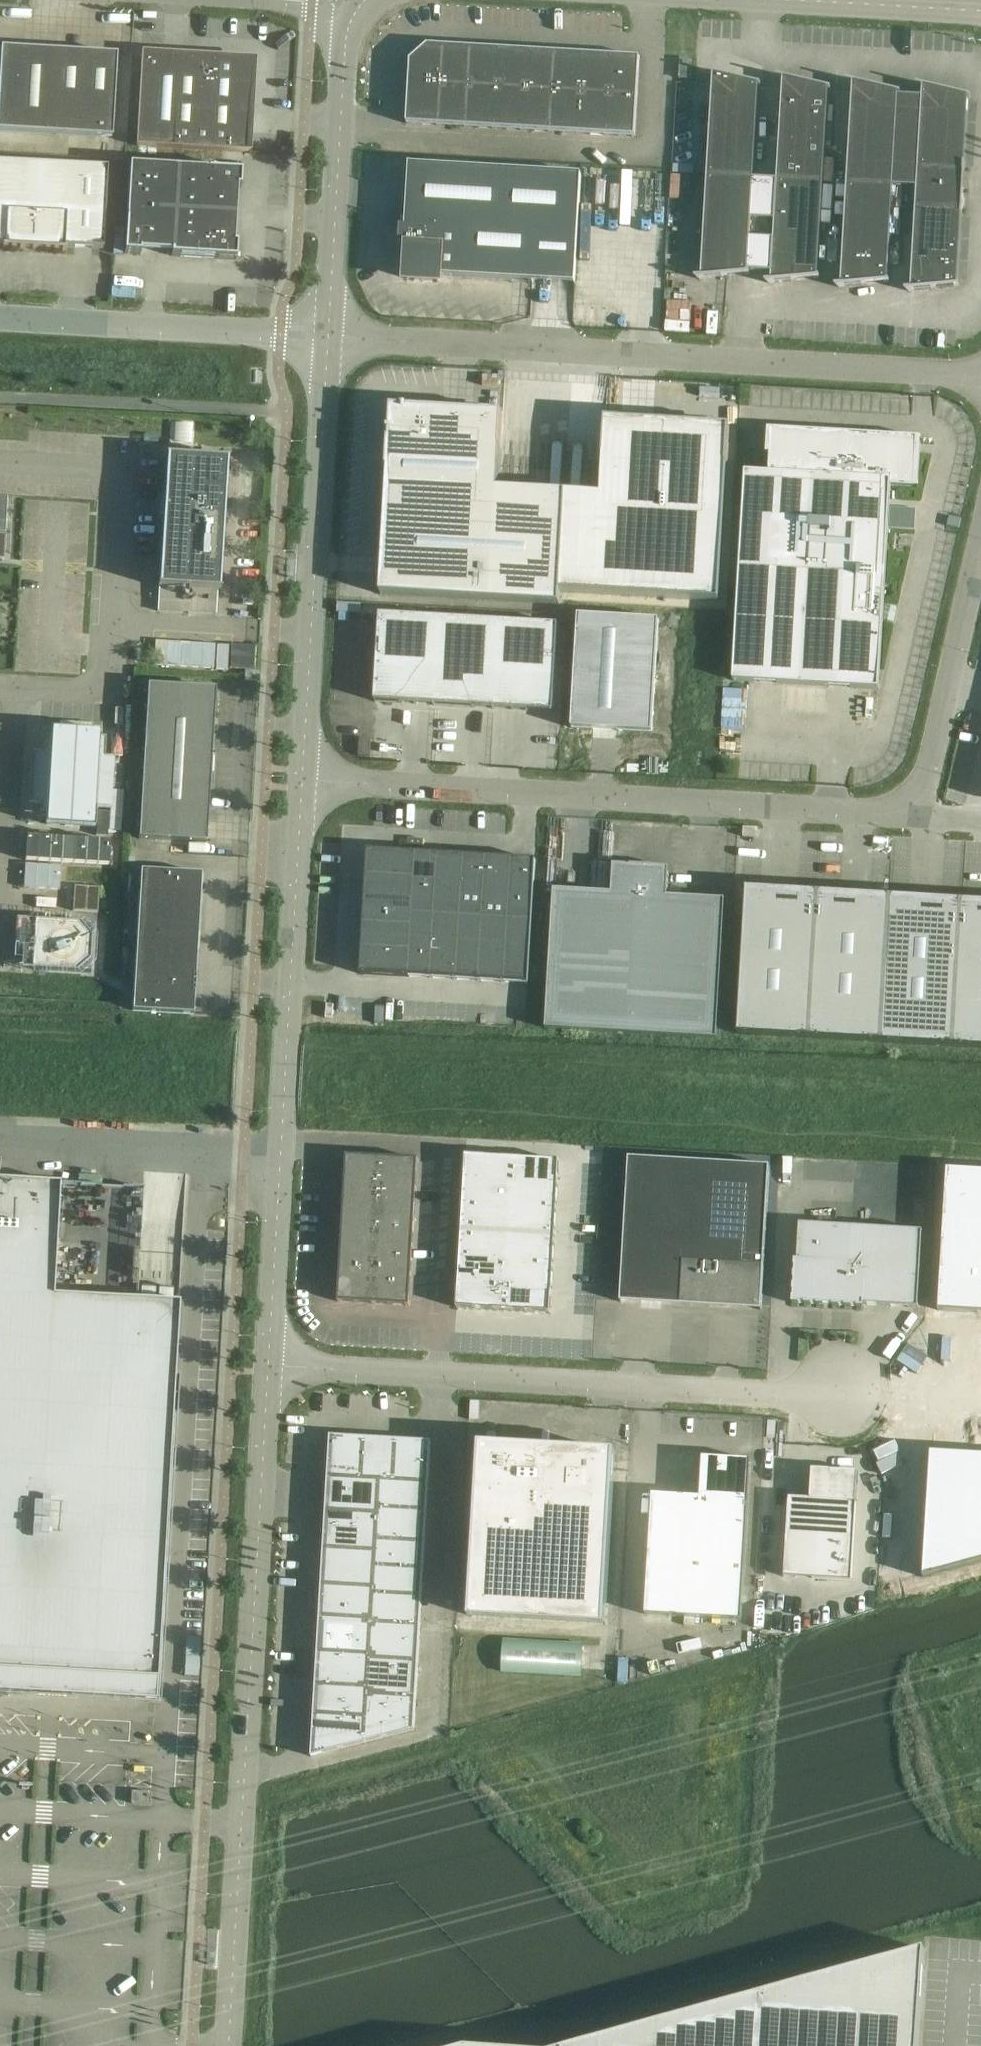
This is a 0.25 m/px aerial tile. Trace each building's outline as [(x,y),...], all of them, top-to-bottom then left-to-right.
[(410,61),(409,84),(441,86),(443,46),(428,45),(410,61)] [(471,48),(469,48),(443,46),(441,86),(469,88),(471,48)] [(499,50),(497,49),(471,48),(469,88),(497,89),(499,50)] [(1,49),(0,63),(0,132),(112,138),(117,55),(1,49)] [(527,51),(499,50),(497,89),(525,91),(527,51)] [(555,53),(554,53),(527,51),(525,91),(553,93),(555,53)] [(174,149),(177,102),(180,55),(142,52),(136,147),(174,149)] [(583,54),(555,53),(553,93),(581,94),(583,54)] [(611,56),(610,56),(583,54),(581,94),(609,96),(611,56)] [(217,57),(180,55),(177,102),(215,104),(217,57)] [(609,96),(638,98),(640,58),(611,56),(609,96)] [(215,104),(252,106),(255,59),(217,57),(215,104)] [(692,61),(680,60),(679,79),(691,80),(692,61)] [(713,76),(707,177),(753,180),(758,86),(760,87),(760,85),(711,74),(711,76),(713,76)] [(777,181),(823,184),(828,90),(830,91),(830,89),(781,78),(781,80),(783,80),(777,181)] [(852,84),(847,185),(893,188),(898,97),(898,94),(900,95),(900,93),(851,82),(850,84),(852,84)] [(406,124),(438,126),(441,86),(409,84),(406,124)] [(438,126),(466,128),(469,88),(441,86),(438,126)] [(898,97),(893,188),(917,189),(918,170),(964,173),(968,98),(970,99),(970,97),(921,86),(920,88),(922,88),(922,98),(898,97)] [(466,128),(494,129),(497,89),(469,88),(466,128)] [(494,129),(521,131),(522,131),(525,91),(497,89),(494,129)] [(522,131),(550,133),(553,93),(525,91),(522,131)] [(550,133),(578,134),(581,94),(553,93),(550,133)] [(578,134),(606,136),(609,96),(581,94),(578,134)] [(638,98),(609,96),(606,136),(635,138),(638,98)] [(252,106),(215,104),(177,102),(174,149),(250,153),(252,106)] [(0,162),(0,244),(4,244),(4,247),(2,247),(2,248),(66,252),(66,250),(64,250),(64,247),(103,249),(107,168),(0,162)] [(439,277),(531,282),(575,285),(581,175),(409,165),(405,228),(400,228),(399,245),(409,246),(407,279),(438,281),(439,277)] [(140,255),(141,252),(171,254),(171,257),(236,261),(237,244),(234,244),(237,189),(240,189),(241,173),(129,166),(124,254),(140,255)] [(961,211),(964,173),(918,170),(917,189),(915,209),(961,211)] [(748,273),(753,180),(707,177),(701,278),(699,278),(699,280),(750,275),(749,273),(748,273)] [(777,181),(771,282),(769,282),(769,284),(819,279),(819,277),(817,277),(823,184),(777,181)] [(887,281),(893,188),(847,185),(841,286),(839,286),(839,288),(889,283),(889,281),(887,281)] [(957,285),(961,211),(915,209),(911,290),(909,290),(909,292),(959,287),(959,285),(957,285)] [(387,469),(380,595),(394,596),(559,605),(560,592),(719,601),(724,504),(729,428),(606,421),(602,497),(566,495),(498,491),(500,449),(501,449),(503,414),(421,410),(407,409),(407,408),(405,408),(404,413),(395,412),(394,430),(388,430),(388,433),(390,433),(389,441),(388,441),(387,469)] [(745,473),(733,681),(878,690),(889,512),(890,484),(914,486),(918,486),(921,439),(917,439),(772,430),(771,430),(768,430),(766,455),(770,455),(769,474),(745,473)] [(221,591),(221,590),(219,590),(227,461),(229,461),(229,460),(166,456),(166,458),(167,458),(159,586),(158,586),(158,588),(221,591)] [(380,615),(375,702),(553,712),(558,625),(380,615)] [(206,843),(212,750),(215,689),(148,686),(139,839),(206,843)] [(743,829),(742,837),(757,838),(758,830),(758,829),(743,828),(743,829)] [(528,985),(535,861),(367,851),(360,975),(528,985)] [(545,1030),(661,1037),(717,1039),(725,900),(667,897),(669,869),(613,865),(611,894),(553,890),(545,1030)] [(137,931),(198,935),(202,874),(140,870),(137,931)] [(99,889),(75,888),(74,911),(98,913),(99,889)] [(737,1035),(810,1039),(867,1043),(882,1044),(953,1048),(980,1049),(980,908),(962,907),(890,903),(818,898),(748,894),(749,889),(746,889),(737,1035)] [(35,921),(32,969),(77,972),(89,960),(91,937),(79,924),(35,921)] [(198,935),(137,931),(135,971),(196,975),(198,935)] [(193,1015),(196,975),(135,971),(132,1011),(193,1015)] [(465,1155),(463,1181),(510,1184),(512,1157),(465,1155)] [(380,1188),(382,1158),(346,1156),(345,1186),(380,1188)] [(512,1157),(510,1184),(557,1186),(559,1160),(512,1157)] [(382,1158),(380,1188),(416,1190),(418,1160),(382,1158)] [(761,1311),(769,1166),(628,1158),(620,1303),(621,1303),(621,1300),(760,1308),(759,1311),(761,1311)] [(937,1306),(980,1309),(980,1166),(946,1164),(937,1306)] [(156,1700),(157,1679),(179,1302),(53,1295),(60,1183),(0,1180),(0,1691),(156,1700)] [(463,1181),(462,1206),(509,1209),(510,1184),(463,1181)] [(510,1184),(509,1209),(556,1212),(557,1186),(510,1184)] [(345,1186),(343,1215),(379,1217),(380,1188),(345,1186)] [(415,1219),(416,1190),(380,1188),(379,1217),(415,1219)] [(462,1206),(460,1232),(507,1235),(509,1209),(462,1206)] [(509,1209),(507,1235),(554,1237),(556,1212),(509,1209)] [(343,1215),(341,1244),(377,1246),(379,1217),(343,1215)] [(413,1248),(415,1219),(379,1217),(377,1246),(413,1248)] [(863,1306),(918,1309),(922,1232),(799,1224),(797,1261),(794,1261),(792,1304),(863,1308),(863,1306)] [(460,1232),(459,1258),(506,1260),(507,1235),(460,1232)] [(507,1235),(506,1260),(553,1263),(554,1237),(507,1235)] [(341,1244),(339,1272),(375,1274),(377,1246),(341,1244)] [(411,1277),(413,1248),(377,1246),(375,1274),(411,1277)] [(459,1258),(457,1283),(504,1286),(506,1260),(459,1258)] [(506,1260),(504,1286),(551,1289),(553,1263),(506,1260)] [(374,1305),(375,1278),(375,1274),(339,1272),(338,1303),(374,1305)] [(410,1307),(411,1278),(411,1277),(375,1274),(375,1278),(374,1305),(410,1307)] [(457,1283),(456,1310),(478,1311),(503,1312),(504,1286),(457,1283)] [(504,1286),(503,1312),(514,1313),(550,1315),(551,1289),(504,1286)] [(328,1476),(361,1478),(363,1438),(330,1436),(328,1476)] [(397,1440),(363,1438),(361,1478),(384,1480),(395,1480),(397,1440)] [(395,1480),(429,1482),(431,1442),(397,1440),(395,1480)] [(605,1624),(615,1464),(593,1463),(594,1452),(551,1449),(551,1460),(479,1456),(470,1617),(605,1624)] [(920,1579),(980,1562),(980,1455),(929,1452),(920,1579)] [(741,1621),(751,1461),(746,1460),(746,1465),(706,1462),(704,1494),(700,1494),(700,1498),(652,1495),(645,1615),(741,1621)] [(788,1497),(783,1578),(851,1582),(857,1472),(812,1470),(810,1499),(788,1497)] [(328,1476),(325,1512),(382,1516),(382,1509),(384,1480),(361,1478),(328,1476)] [(427,1511),(429,1482),(395,1480),(384,1480),(382,1509),(427,1511)] [(380,1538),(425,1540),(427,1511),(382,1509),(382,1516),(380,1538)] [(325,1512),(323,1548),(379,1551),(380,1538),(382,1516),(325,1512)] [(424,1568),(425,1540),(380,1538),(379,1551),(379,1566),(424,1568)] [(323,1548),(321,1583),(377,1587),(379,1566),(379,1551),(323,1548)] [(422,1597),(424,1568),(379,1566),(377,1587),(377,1594),(422,1597)] [(319,1619),(371,1622),(375,1623),(377,1594),(377,1587),(321,1583),(319,1619)] [(420,1625),(422,1597),(377,1594),(375,1623),(420,1625)] [(319,1619),(317,1651),(369,1654),(371,1622),(319,1619)] [(418,1661),(420,1625),(375,1623),(371,1622),(369,1654),(369,1658),(418,1661)] [(503,1640),(501,1673),(581,1678),(583,1644),(503,1640)] [(317,1651),(316,1683),(368,1686),(369,1658),(369,1654),(317,1651)] [(416,1697),(418,1661),(369,1658),(368,1686),(367,1694),(416,1697)] [(316,1683),(314,1716),(366,1719),(367,1694),(368,1686),(316,1683)] [(416,1697),(367,1694),(366,1719),(364,1744),(414,1731),(416,1697)] [(366,1719),(314,1716),(311,1757),(364,1744),(366,1719)] [(150,1805),(151,1793),(131,1792),(131,1804),(150,1805)] [(924,1950),(577,2045),(918,2045),(924,1950)]
